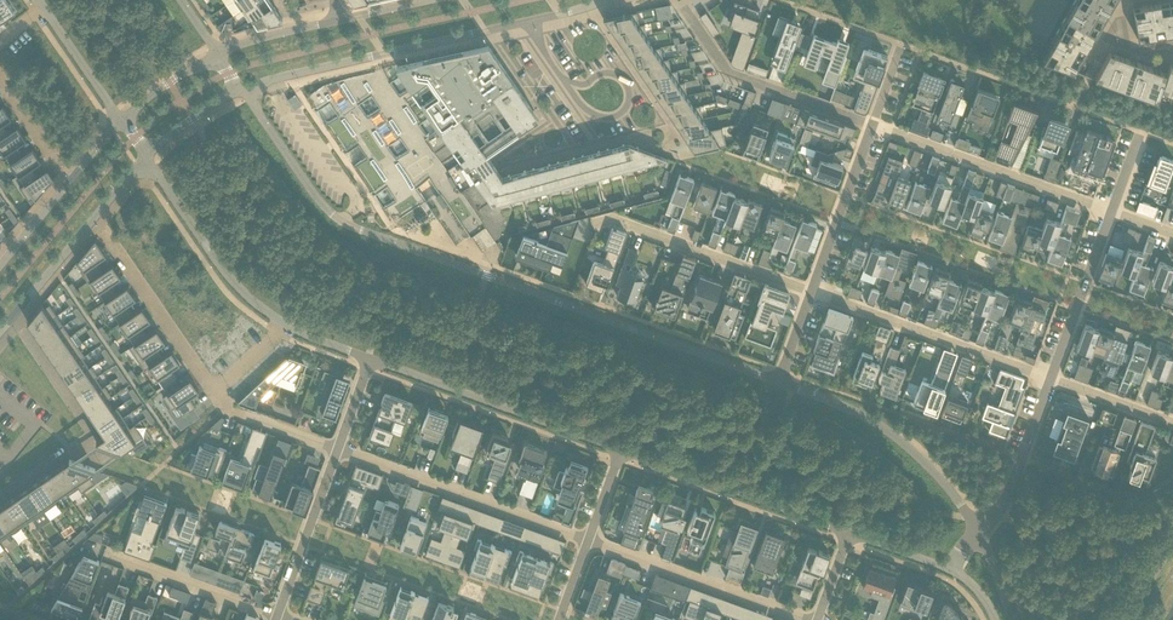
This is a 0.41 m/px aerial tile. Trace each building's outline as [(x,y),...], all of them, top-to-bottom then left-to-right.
[(7,27),(3,21),(2,19),(6,16),(7,18),(8,17),(15,12),(7,0),(0,0),(0,32),(7,27)] [(256,0),(234,0),(241,10),(256,0)] [(252,18),(272,4),(270,0),(256,0),(241,10),(248,20),(252,18)] [(1077,2),(1105,19),(1109,11),(1091,0),(1078,0),(1077,2)] [(1109,11),(1114,3),(1109,0),(1091,0),(1109,11)] [(731,9),(727,19),(730,20),(729,25),(742,30),(738,41),(730,62),(733,66),(743,70),(756,34),(760,25),(758,24),(760,19),(757,18),(760,10),(745,5),(734,1),(731,9)] [(1160,3),(1166,35),(1172,34),(1172,26),(1169,1),(1160,3)] [(1077,2),(1072,10),(1100,26),(1105,19),(1077,2)] [(1151,4),(1154,21),(1157,37),(1166,35),(1160,3),(1151,4)] [(283,19),(280,15),(272,4),(252,18),(258,26),(283,19)] [(670,4),(655,7),(658,21),(673,17),(670,4)] [(1135,24),(1154,21),(1151,4),(1133,8),(1135,24)] [(1072,10),(1067,18),(1096,34),(1100,26),(1072,10)] [(609,19),(604,20),(612,32),(617,31),(617,30),(639,25),(639,24),(636,12),(632,13),(609,18),(609,19)] [(706,12),(699,16),(708,28),(714,24),(706,12)] [(780,36),(770,64),(777,67),(785,69),(800,28),(801,24),(800,24),(799,27),(791,25),(792,22),(779,17),(778,16),(772,33),(773,33),(780,36)] [(1067,18),(1063,25),(1091,42),(1096,34),(1067,18)] [(1138,40),(1157,37),(1154,21),(1135,24),(1138,40)] [(225,31),(233,30),(231,22),(224,24),(225,31)] [(617,31),(612,32),(620,43),(625,42),(646,37),(646,38),(647,37),(644,23),(639,24),(639,25),(617,30),(617,31)] [(1063,25),(1058,33),(1087,50),(1091,42),(1063,25)] [(801,33),(797,45),(806,48),(810,36),(801,33)] [(1058,33),(1054,41),(1082,57),(1087,50),(1058,33)] [(841,72),(846,56),(844,56),(849,42),(838,38),(836,43),(814,34),(803,63),(815,67),(820,52),(832,56),(827,68),(831,70),(832,68),(841,72)] [(625,42),(620,43),(628,55),(633,54),(633,53),(654,48),(653,48),(646,38),(646,37),(625,42)] [(1082,57),(1054,41),(1049,49),(1078,65),(1082,57)] [(486,45),(400,65),(404,72),(402,73),(411,86),(413,84),(433,113),(430,115),(439,128),(442,126),(468,165),(483,156),(485,155),(486,154),(460,116),(492,94),(518,132),(536,119),(538,118),(528,103),(520,91),(488,45),(486,45)] [(633,54),(628,55),(636,67),(641,66),(641,65),(663,60),(663,59),(660,47),(653,48),(654,48),(633,53),(633,54)] [(865,79),(854,110),(862,113),(863,113),(864,113),(865,113),(866,113),(866,112),(867,112),(867,111),(868,111),(868,110),(877,85),(875,84),(876,81),(878,81),(881,75),(888,56),(864,48),(856,70),(858,71),(857,75),(865,79)] [(1078,65),(1049,49),(1043,60),(1074,71),(1078,65)] [(1094,79),(1112,85),(1122,57),(1110,52),(1094,79)] [(1123,89),(1133,61),(1122,57),(1112,85),(1123,89)] [(641,66),(636,67),(644,78),(649,77),(671,72),(671,71),(668,58),(663,59),(663,60),(641,65),(641,66)] [(1134,93),(1145,65),(1133,61),(1123,89),(1134,93)] [(749,62),(746,70),(766,77),(769,69),(749,62)] [(1170,63),(1167,73),(1161,91),(1162,91),(1172,95),(1172,93),(1172,64),(1170,63)] [(302,89),(301,90),(301,91),(302,92),(315,112),(330,102),(338,115),(324,125),(334,139),(333,140),(338,147),(339,146),(343,153),(344,153),(344,154),(358,144),(367,157),(353,167),(354,167),(353,168),(363,181),(362,182),(367,189),(368,188),(373,196),(387,186),(396,199),(382,209),(395,228),(396,229),(397,229),(398,229),(399,229),(430,208),(426,202),(425,200),(416,187),(429,178),(440,193),(441,193),(471,237),(471,236),(485,227),(496,243),(500,241),(498,239),(505,219),(495,204),(493,201),(477,178),(468,165),(442,126),(439,128),(428,136),(419,123),(430,115),(433,113),(413,84),(411,86),(399,94),(391,81),(402,73),(404,72),(400,65),(370,71),(350,77),(350,76),(332,82),(331,80),(329,81),(328,81),(324,82),(324,83),(319,84),(318,83),(303,88),(302,88),(302,89)] [(1146,97),(1156,69),(1145,65),(1134,93),(1146,97)] [(945,78),(923,69),(919,80),(921,81),(914,98),(924,101),(917,119),(929,124),(932,114),(930,114),(931,112),(933,112),(938,97),(936,96),(937,94),(939,95),(944,83),(942,82),(942,80),(944,80),(945,78)] [(1162,91),(1161,91),(1167,73),(1156,69),(1146,97),(1158,102),(1162,91)] [(649,77),(644,78),(645,81),(652,90),(657,89),(657,88),(679,83),(676,70),(671,71),(671,72),(649,77)] [(942,119),(942,118),(950,121),(951,118),(952,118),(964,84),(951,79),(937,117),(942,119)] [(657,89),(652,90),(660,102),(665,100),(686,95),(686,96),(687,96),(684,82),(679,83),(657,88),(657,89)] [(973,122),(988,127),(991,119),(995,107),(999,97),(978,89),(973,104),(974,104),(974,107),(972,106),(967,119),(973,122)] [(665,100),(660,102),(668,113),(673,112),(672,111),(693,107),(693,106),(686,96),(686,95),(665,100)] [(725,104),(727,98),(718,95),(715,95),(716,101),(718,101),(725,104)] [(772,98),(767,113),(773,115),(778,104),(779,101),(772,98)] [(778,104),(773,115),(774,116),(780,118),(784,106),(786,103),(779,101),(778,104)] [(994,160),(994,161),(1011,167),(1012,166),(1026,134),(1027,134),(1029,135),(1030,131),(1028,131),(1037,111),(1014,102),(1008,120),(1009,119),(1017,122),(1009,143),(1001,140),(1002,139),(1001,139),(994,160)] [(12,117),(3,104),(0,106),(0,125),(2,124),(12,117)] [(673,112),(668,113),(675,125),(681,124),(680,123),(701,118),(701,119),(702,119),(700,105),(693,106),(693,107),(672,111),(673,112)] [(798,120),(796,124),(805,127),(806,126),(806,124),(820,129),(819,131),(819,132),(845,141),(847,136),(853,138),(856,129),(824,117),(811,112),(802,109),(800,112),(798,120)] [(1070,123),(1049,115),(1042,134),(1043,134),(1039,144),(1056,150),(1059,140),(1063,142),(1070,123)] [(681,124),(675,125),(684,137),(683,136),(709,130),(709,129),(701,119),(701,118),(680,123),(681,124)] [(753,122),(742,152),(757,157),(759,151),(768,127),(753,122)] [(27,139),(18,126),(8,132),(2,124),(0,125),(0,149),(4,154),(17,146),(17,145),(27,139)] [(922,134),(927,136),(930,127),(925,125),(922,134)] [(709,130),(683,136),(684,137),(693,152),(713,147),(726,144),(722,127),(709,129),(709,130)] [(933,129),(930,137),(941,141),(943,133),(933,129)] [(1103,172),(1114,141),(1110,139),(1111,137),(1106,136),(1106,138),(1101,136),(1102,135),(1088,130),(1087,134),(1077,131),(1069,152),(1079,155),(1076,162),(1103,172)] [(778,133),(769,157),(786,163),(795,139),(778,133)] [(802,137),(800,143),(807,145),(809,139),(802,137)] [(889,141),(887,146),(898,150),(898,146),(898,145),(897,145),(897,144),(896,144),(896,143),(889,141)] [(627,144),(615,147),(621,170),(634,167),(627,144)] [(668,158),(627,144),(634,167),(668,158)] [(967,151),(978,155),(981,148),(970,144),(967,151)] [(31,167),(41,160),(33,147),(23,154),(17,145),(17,146),(4,154),(18,176),(31,167)] [(615,147),(603,150),(609,174),(621,170),(615,147)] [(844,155),(847,148),(846,148),(836,150),(834,156),(850,161),(851,157),(844,155)] [(854,151),(847,148),(844,155),(851,157),(854,151)] [(816,149),(811,164),(817,166),(815,172),(813,177),(835,186),(837,181),(843,166),(832,162),(834,156),(836,150),(827,153),(816,149)] [(603,150),(590,153),(597,177),(609,174),(603,150)] [(909,164),(916,167),(921,152),(914,150),(909,164)] [(590,153),(578,157),(584,180),(597,177),(590,153)] [(483,156),(468,165),(477,178),(492,169),(493,167),(495,166),(486,154),(485,155),(483,156)] [(886,208),(888,201),(897,177),(903,161),(902,160),(902,161),(889,157),(889,156),(888,155),(881,174),(889,177),(886,184),(879,181),(874,195),(870,202),(871,202),(872,200),(886,205),(885,207),(886,208)] [(1160,155),(1157,163),(1154,162),(1146,182),(1164,189),(1172,165),(1172,160),(1160,155)] [(932,156),(927,171),(934,173),(939,159),(932,156)] [(578,157),(566,160),(572,183),(584,180),(578,157)] [(1051,158),(1048,166),(1057,170),(1060,161),(1051,158)] [(566,160),(554,163),(560,187),(572,183),(566,160)] [(554,163),(541,166),(548,190),(560,187),(554,163)] [(948,173),(954,175),(957,166),(952,164),(948,173)] [(492,169),(477,178),(493,201),(498,178),(499,173),(495,166),(493,167),(492,169)] [(541,166),(529,170),(535,193),(548,190),(541,166)] [(31,167),(18,176),(24,184),(20,188),(29,201),(32,205),(36,201),(52,181),(54,179),(54,178),(47,169),(37,176),(31,167)] [(529,170),(517,173),(523,196),(535,193),(529,170)] [(961,214),(969,192),(971,187),(976,172),(969,170),(958,199),(951,197),(942,221),(956,226),(961,214)] [(976,172),(971,187),(977,189),(983,175),(976,172)] [(498,178),(493,201),(495,204),(496,204),(511,200),(504,176),(502,177),(499,173),(498,178)] [(517,173),(504,176),(511,200),(523,196),(517,173)] [(674,233),(674,232),(694,179),(679,174),(670,200),(677,203),(667,230),(674,233)] [(897,177),(888,201),(902,206),(911,182),(897,177)] [(929,200),(944,206),(951,185),(936,180),(929,200)] [(906,207),(920,213),(930,186),(915,181),(906,207)] [(1003,198),(1008,184),(1001,181),(996,196),(1003,198)] [(708,212),(717,187),(702,182),(693,206),(708,212)] [(5,184),(1,187),(5,193),(9,190),(5,184)] [(1008,184),(1003,198),(1009,201),(1015,186),(1008,184)] [(715,248),(715,247),(726,219),(734,196),(735,194),(720,189),(712,213),(719,215),(708,245),(715,248)] [(961,214),(974,219),(979,207),(983,197),(969,192),(961,214)] [(734,196),(726,219),(739,224),(740,223),(739,223),(747,201),(734,196)] [(747,201),(739,223),(740,223),(753,228),(762,204),(748,199),(747,201)] [(1044,208),(1049,210),(1053,201),(1047,199),(1044,208)] [(1053,201),(1049,210),(1055,212),(1059,203),(1053,201)] [(1139,201),(1137,206),(1135,211),(1146,215),(1150,205),(1139,201)] [(1011,216),(1001,242),(999,249),(1000,249),(1001,247),(1014,252),(1014,254),(1015,255),(1016,247),(1021,233),(1014,231),(1017,223),(1024,226),(1031,207),(1030,207),(1029,208),(1017,203),(1017,202),(1016,202),(1011,216)] [(1060,222),(1051,247),(1047,259),(1061,264),(1071,238),(1064,235),(1074,208),(1067,205),(1060,222)] [(762,231),(776,236),(782,219),(783,219),(785,212),(770,207),(762,231)] [(979,207),(974,219),(969,231),(984,236),(993,212),(979,207)] [(9,217),(10,217),(14,214),(9,208),(5,211),(9,217)] [(988,237),(1001,242),(1011,216),(997,211),(988,237)] [(14,214),(10,217),(9,217),(14,223),(18,220),(16,217),(14,214)] [(1038,242),(1038,243),(1051,247),(1060,222),(1046,217),(1042,230),(1038,242)] [(770,251),(769,256),(774,258),(778,247),(786,250),(796,224),(783,219),(782,219),(776,236),(772,245),(773,245),(770,251)] [(816,247),(822,231),(815,228),(817,224),(802,219),(783,272),(790,275),(791,274),(794,265),(800,248),(807,250),(809,244),(816,247)] [(1038,242),(1042,230),(1028,225),(1019,249),(1034,254),(1038,243),(1038,242)] [(1130,245),(1132,240),(1135,231),(1136,230),(1128,227),(1123,242),(1130,245)] [(617,230),(616,231),(612,230),(613,229),(612,228),(605,248),(608,249),(607,252),(612,254),(609,262),(604,260),(603,263),(594,260),(585,284),(602,290),(604,284),(607,285),(626,233),(617,230)] [(695,229),(691,238),(697,241),(701,231),(695,229)] [(523,236),(516,255),(524,258),(522,261),(549,271),(553,262),(563,265),(567,252),(572,238),(552,230),(547,245),(523,236)] [(1135,231),(1132,240),(1137,242),(1141,233),(1135,231)] [(1142,252),(1134,275),(1129,288),(1143,294),(1153,267),(1146,265),(1156,238),(1149,235),(1142,252)] [(854,237),(845,262),(860,267),(869,243),(854,237)] [(87,281),(102,270),(96,262),(106,255),(95,239),(77,261),(83,270),(80,271),(87,281)] [(723,250),(729,252),(732,243),(727,241),(723,250)] [(729,252),(735,254),(738,245),(732,243),(729,252)] [(863,269),(860,279),(873,284),(877,274),(878,273),(877,273),(885,251),(871,246),(863,269)] [(615,283),(617,284),(620,285),(616,296),(625,299),(626,298),(635,301),(643,280),(634,276),(635,271),(630,269),(632,264),(637,250),(629,247),(615,283)] [(899,254),(890,278),(884,294),(885,294),(886,294),(898,298),(898,299),(899,299),(906,281),(899,278),(901,271),(909,273),(913,260),(917,253),(916,252),(915,255),(902,250),(902,247),(901,247),(899,254)] [(1120,270),(1134,275),(1142,252),(1128,247),(1120,270)] [(763,249),(758,263),(765,266),(765,265),(769,256),(770,251),(763,249)] [(878,273),(890,278),(899,254),(886,249),(885,251),(877,273),(878,273)] [(674,317),(695,259),(678,252),(677,256),(682,257),(670,289),(662,286),(657,299),(656,298),(655,302),(656,302),(654,309),(674,317)] [(1106,253),(1097,277),(1112,282),(1121,258),(1106,253)] [(769,256),(765,265),(771,267),(774,258),(769,256)] [(909,284),(923,290),(932,266),(917,261),(909,284)] [(1166,286),(1166,287),(1170,276),(1171,276),(1172,270),(1172,266),(1159,261),(1152,281),(1166,286)] [(104,301),(117,292),(111,284),(121,277),(112,264),(102,270),(87,281),(88,282),(90,280),(104,301)] [(794,265),(791,274),(798,276),(801,268),(794,265)] [(927,291),(941,296),(947,279),(948,279),(950,272),(936,267),(927,291)] [(691,301),(688,309),(699,313),(698,316),(707,318),(714,299),(713,299),(715,295),(717,296),(722,282),(700,274),(696,284),(697,284),(694,291),(693,291),(690,301),(691,301)] [(1166,286),(1161,300),(1172,305),(1172,277),(1171,276),(1170,276),(1166,287),(1166,286)] [(959,303),(972,308),(973,308),(981,286),(982,284),(967,278),(959,303)] [(941,296),(937,305),(943,307),(952,310),(961,284),(948,279),(947,279),(941,296)] [(73,292),(77,289),(72,283),(68,286),(72,292),(73,292)] [(790,293),(764,283),(757,302),(759,302),(752,320),(751,319),(744,337),(770,346),(777,329),(766,325),(772,309),(777,310),(777,311),(782,313),(783,312),(782,312),(784,307),(790,293)] [(119,322),(132,314),(126,305),(136,299),(127,285),(117,292),(104,301),(119,322)] [(730,285),(717,321),(713,331),(729,336),(733,327),(739,329),(744,314),(737,312),(739,305),(733,303),(738,288),(730,285)] [(847,295),(853,297),(856,288),(850,286),(847,295)] [(994,291),(981,286),(973,308),(972,308),(972,309),(986,314),(994,291)] [(862,290),(856,288),(853,297),(859,299),(862,290)] [(872,288),(866,303),(873,305),(879,291),(872,288)] [(73,292),(72,292),(77,298),(81,295),(77,289),(73,292)] [(994,291),(986,314),(975,342),(983,345),(993,318),(1000,320),(1009,294),(995,289),(994,291)] [(1022,326),(1016,342),(1017,343),(1018,342),(1030,346),(1030,347),(1031,348),(1038,329),(1041,321),(1046,308),(1049,301),(1047,303),(1034,298),(1034,295),(1031,302),(1022,326)] [(74,303),(70,297),(66,300),(70,306),(74,303)] [(1009,321),(1022,326),(1031,302),(1018,297),(1009,321)] [(900,309),(898,314),(905,317),(910,302),(903,300),(900,309)] [(52,319),(57,316),(49,304),(44,308),(42,304),(27,322),(34,331),(52,319)] [(898,314),(900,309),(890,305),(890,309),(890,310),(890,311),(891,311),(891,312),(892,312),(898,314)] [(935,311),(933,316),(939,318),(943,307),(937,305),(935,311)] [(77,316),(81,313),(77,307),(73,310),(77,316)] [(151,320),(142,307),(132,314),(119,322),(134,344),(147,335),(141,327),(151,320)] [(816,351),(811,366),(834,375),(841,354),(838,353),(841,344),(832,341),(833,338),(838,326),(847,330),(846,330),(847,331),(851,322),(853,316),(829,307),(816,342),(819,343),(816,351)] [(929,309),(923,323),(930,326),(930,325),(933,316),(935,311),(929,309)] [(77,316),(81,322),(86,319),(81,313),(77,316)] [(52,319),(34,331),(40,341),(63,325),(57,316),(52,319)] [(933,316),(930,325),(936,327),(939,318),(933,316)] [(1092,351),(1091,351),(1099,329),(1085,324),(1077,347),(1091,352),(1092,351)] [(47,351),(70,335),(63,325),(40,341),(47,351)] [(1104,356),(1098,372),(1099,372),(1100,372),(1112,376),(1112,377),(1113,377),(1120,358),(1123,351),(1128,338),(1132,331),(1131,330),(1129,332),(1116,327),(1116,325),(1113,331),(1104,356)] [(106,332),(102,326),(98,329),(102,335),(106,332)] [(886,341),(890,329),(879,326),(876,338),(886,341)] [(957,335),(962,337),(966,328),(960,326),(957,335)] [(1092,351),(1104,356),(1113,331),(1100,327),(1099,329),(1091,351),(1092,351)] [(91,336),(95,334),(91,328),(87,330),(91,337),(91,336)] [(962,337),(968,339),(971,330),(966,328),(962,337)] [(161,357),(155,348),(165,342),(156,329),(147,335),(134,344),(129,347),(144,369),(161,357)] [(106,332),(102,335),(106,341),(110,338),(106,332)] [(95,334),(91,336),(91,337),(95,343),(100,340),(98,337),(95,334)] [(999,334),(994,349),(1001,351),(1006,337),(999,334)] [(54,362),(78,346),(70,335),(47,351),(54,362)] [(867,381),(872,383),(887,343),(877,339),(871,354),(862,351),(851,379),(866,384),(867,381)] [(1117,393),(1118,394),(1124,396),(1134,369),(1141,371),(1150,345),(1136,340),(1120,383),(1117,393)] [(85,356),(78,346),(54,362),(62,372),(82,358),(85,356)] [(878,379),(879,379),(884,381),(880,391),(895,397),(905,369),(894,365),(899,350),(890,347),(878,379)] [(105,357),(109,354),(105,348),(101,351),(105,357)] [(180,363),(171,350),(161,357),(144,369),(144,370),(149,367),(164,388),(177,379),(170,370),(180,363)] [(1150,371),(1164,376),(1172,355),(1158,350),(1150,371)] [(1164,377),(1172,381),(1172,353),(1172,355),(1164,376),(1164,377)] [(109,354),(105,357),(109,363),(114,360),(112,358),(109,354)] [(972,359),(962,355),(956,371),(966,375),(972,359)] [(1026,360),(1027,361),(1034,363),(1036,358),(1025,355),(1025,358),(1026,360)] [(254,410),(255,409),(258,399),(273,404),(277,391),(270,388),(282,377),(297,383),(295,386),(296,387),(302,372),(304,372),(301,371),(304,364),(298,362),(298,360),(289,357),(288,359),(286,358),(236,404),(254,410)] [(68,381),(89,367),(82,358),(62,372),(68,381)] [(932,410),(936,412),(938,407),(952,367),(939,362),(931,383),(922,380),(917,392),(913,403),(932,410),(931,411),(932,411),(932,410)] [(1074,378),(1080,381),(1086,366),(1079,364),(1074,378)] [(75,392),(96,378),(98,376),(91,366),(89,367),(68,381),(75,392)] [(1080,381),(1087,383),(1093,369),(1086,366),(1080,381)] [(119,377),(123,374),(119,368),(115,371),(119,377)] [(136,375),(132,369),(127,372),(132,378),(136,375)] [(999,369),(994,383),(995,384),(995,383),(1001,385),(1006,372),(1000,370),(1000,369),(999,369)] [(322,413),(334,417),(336,418),(347,387),(350,379),(324,370),(321,378),(330,381),(325,395),(328,396),(322,413)] [(123,374),(119,377),(123,383),(127,380),(126,378),(123,374)] [(136,375),(132,378),(136,384),(140,381),(136,375)] [(987,403),(982,417),(992,421),(989,431),(1006,437),(1007,438),(1026,387),(1024,386),(1024,388),(1021,387),(1024,378),(1013,375),(1009,388),(1001,408),(998,407),(987,403)] [(81,401),(102,387),(96,378),(75,392),(81,401)] [(199,391),(190,378),(163,396),(171,410),(176,406),(183,416),(196,407),(189,397),(199,391)] [(941,413),(960,420),(967,401),(958,398),(960,392),(957,391),(960,382),(953,380),(941,413)] [(1109,385),(1108,388),(1109,390),(1110,391),(1117,393),(1120,383),(1110,380),(1109,385)] [(89,412),(107,400),(112,396),(105,385),(102,387),(81,401),(89,412)] [(133,397),(137,394),(133,388),(129,391),(133,397)] [(1146,404),(1154,407),(1154,406),(1157,397),(1159,393),(1152,390),(1146,404)] [(379,407),(369,436),(390,444),(393,435),(389,434),(391,429),(401,433),(406,417),(407,416),(412,402),(385,392),(381,403),(385,404),(383,409),(379,407)] [(133,397),(137,403),(141,400),(140,399),(137,394),(133,397)] [(150,397),(146,400),(151,406),(155,403),(150,397)] [(1154,406),(1160,408),(1163,399),(1157,397),(1154,406)] [(95,422),(114,409),(107,400),(89,412),(95,422)] [(102,432),(123,417),(116,407),(114,409),(95,422),(102,432)] [(130,425),(145,416),(140,407),(124,416),(130,425)] [(146,417),(150,414),(146,408),(142,411),(146,417)] [(421,428),(425,430),(423,437),(438,442),(447,417),(443,415),(444,413),(429,408),(421,428)] [(1056,418),(1049,436),(1057,439),(1052,451),(1065,456),(1071,458),(1074,459),(1089,419),(1067,411),(1063,420),(1056,418)] [(150,414),(146,417),(150,423),(155,420),(150,414)] [(221,416),(210,426),(220,430),(225,418),(221,416)] [(1112,447),(1103,444),(1102,445),(1099,444),(1091,466),(1094,467),(1093,469),(1107,474),(1108,472),(1111,474),(1121,447),(1125,449),(1136,420),(1124,416),(1112,447)] [(104,445),(130,427),(123,417),(102,432),(105,435),(96,442),(104,445)] [(184,418),(177,423),(181,428),(188,423),(184,418)] [(484,428),(474,424),(473,426),(457,420),(452,435),(454,436),(450,447),(461,451),(474,455),(484,428)] [(1130,465),(1132,466),(1128,476),(1138,480),(1140,475),(1148,478),(1156,457),(1145,453),(1147,448),(1142,446),(1146,438),(1150,439),(1155,427),(1141,422),(1127,461),(1131,462),(1130,465)] [(148,444),(135,424),(130,427),(104,445),(133,455),(148,444)] [(253,426),(247,442),(259,446),(261,447),(267,431),(253,426)] [(485,452),(497,457),(492,469),(491,469),(487,478),(499,483),(509,457),(511,450),(509,449),(511,442),(507,441),(508,437),(493,431),(485,452)] [(279,436),(274,451),(286,455),(291,441),(279,436)] [(222,481),(243,489),(259,446),(247,442),(240,461),(231,457),(222,481)] [(517,471),(526,474),(527,475),(525,481),(524,481),(519,492),(532,497),(544,463),(542,462),(547,451),(525,443),(519,461),(521,462),(517,471)] [(191,454),(187,466),(192,467),(191,470),(207,475),(208,472),(209,472),(208,473),(212,474),(213,471),(218,473),(219,473),(227,450),(219,447),(218,451),(216,451),(202,446),(201,447),(199,446),(199,447),(201,448),(198,456),(191,454)] [(432,458),(435,449),(430,448),(427,456),(432,458)] [(270,498),(286,455),(274,451),(268,465),(263,480),(257,477),(252,490),(258,492),(258,493),(270,498)] [(461,451),(458,461),(470,465),(474,455),(461,451)] [(309,464),(317,467),(320,458),(307,453),(304,462),(309,464)] [(415,466),(425,470),(428,460),(419,457),(415,466)] [(74,481),(78,488),(82,492),(95,483),(88,474),(95,469),(69,460),(66,462),(62,464),(74,481)] [(556,501),(568,505),(563,518),(554,515),(552,519),(571,525),(584,491),(579,489),(581,484),(582,485),(585,477),(584,476),(588,466),(571,460),(568,467),(566,466),(564,471),(559,469),(553,486),(561,489),(556,501)] [(467,473),(470,465),(458,461),(455,469),(467,473)] [(254,477),(257,477),(263,480),(268,465),(259,462),(254,477)] [(51,472),(63,489),(64,490),(67,495),(78,488),(74,481),(62,464),(55,470),(51,472)] [(284,504),(306,511),(321,468),(317,467),(309,464),(301,485),(292,481),(284,504)] [(347,521),(352,523),(354,519),(366,486),(378,490),(378,489),(380,485),(383,475),(357,466),(356,465),(335,522),(345,525),(347,521)] [(460,484),(463,474),(454,471),(451,481),(460,484)] [(51,496),(52,498),(64,490),(63,489),(51,472),(44,477),(40,480),(51,496)] [(40,504),(44,511),(56,503),(52,498),(51,496),(40,480),(33,485),(28,488),(40,504)] [(396,480),(392,491),(400,494),(404,483),(396,480)] [(404,483),(400,494),(406,496),(411,485),(404,483)] [(422,489),(411,485),(406,496),(406,499),(415,502),(418,503),(422,489)] [(637,489),(635,494),(638,495),(620,543),(635,549),(640,535),(655,496),(652,494),(653,490),(653,489),(641,485),(640,486),(641,486),(639,490),(637,489)] [(17,495),(28,512),(33,519),(44,511),(40,504),(28,488),(21,492),(17,495)] [(165,508),(167,502),(144,494),(138,510),(149,513),(147,518),(149,518),(145,531),(143,530),(142,533),(135,531),(134,532),(131,531),(124,551),(150,560),(155,546),(152,544),(165,508)] [(6,503),(17,519),(22,526),(33,519),(28,512),(17,495),(10,500),(6,503)] [(669,535),(666,544),(661,558),(669,561),(684,521),(680,519),(685,506),(680,504),(682,500),(673,496),(671,501),(669,500),(666,508),(664,507),(659,518),(662,519),(660,524),(666,526),(664,533),(669,535)] [(406,499),(403,506),(412,510),(415,502),(406,499)] [(376,510),(367,534),(383,540),(387,529),(390,531),(396,514),(395,513),(398,504),(385,500),(381,512),(376,510)] [(442,561),(463,504),(456,502),(451,514),(441,510),(438,518),(441,519),(438,527),(445,529),(440,541),(431,538),(425,555),(442,561)] [(6,527),(10,534),(22,526),(17,519),(6,503),(0,507),(0,519),(6,527)] [(470,507),(463,504),(442,561),(459,567),(466,550),(457,547),(461,535),(470,538),(476,522),(466,519),(470,507)] [(199,514),(176,506),(166,534),(171,536),(171,534),(180,537),(177,544),(184,547),(182,552),(180,557),(191,561),(200,535),(194,533),(196,530),(192,528),(194,524),(195,525),(199,514)] [(695,508),(684,538),(685,538),(686,535),(693,538),(692,541),(688,552),(699,556),(715,512),(701,507),(700,510),(695,508)] [(101,513),(98,515),(102,519),(104,516),(107,514),(104,510),(101,513)] [(149,513),(138,510),(131,531),(134,532),(135,531),(142,533),(143,530),(145,531),(149,518),(147,518),(149,513)] [(95,518),(93,520),(96,524),(99,521),(102,519),(98,515),(95,518)] [(427,522),(411,516),(400,545),(416,551),(427,522)] [(502,525),(504,519),(497,517),(495,522),(502,525)] [(10,534),(6,527),(0,519),(0,541),(10,534)] [(512,522),(504,519),(502,525),(499,531),(508,534),(512,522)] [(235,527),(219,521),(215,532),(222,535),(220,540),(210,537),(206,547),(226,554),(235,527)] [(722,554),(722,555),(728,557),(725,566),(729,567),(726,577),(740,582),(751,554),(748,553),(757,528),(741,521),(737,531),(731,529),(731,530),(737,532),(728,556),(722,554)] [(245,549),(239,547),(241,541),(251,545),(255,534),(235,527),(226,554),(241,560),(245,549)] [(80,532),(78,534),(81,538),(84,535),(86,533),(83,529),(80,532)] [(785,537),(767,531),(766,530),(753,565),(754,566),(755,565),(771,571),(771,572),(772,572),(785,537)] [(543,540),(545,534),(538,531),(536,537),(543,540)] [(101,543),(104,536),(94,532),(89,538),(101,543)] [(75,536),(72,539),(76,542),(78,540),(81,538),(78,534),(75,536)] [(171,536),(166,534),(162,545),(182,552),(184,547),(177,544),(180,537),(171,534),(171,536)] [(545,534),(543,540),(540,546),(549,549),(553,537),(545,534)] [(280,544),(264,539),(253,568),(269,574),(280,544)] [(476,552),(469,571),(483,576),(484,571),(494,545),(477,539),(473,551),(476,552)] [(512,551),(494,545),(484,571),(483,576),(497,581),(503,565),(506,566),(512,551)] [(795,583),(803,586),(799,594),(810,598),(819,574),(817,573),(818,569),(823,571),(830,554),(819,550),(818,551),(808,547),(795,583)] [(61,549),(57,553),(60,556),(64,553),(66,551),(62,548),(61,549)] [(527,583),(537,557),(520,550),(516,560),(519,561),(512,582),(526,588),(527,583)] [(55,554),(52,557),(55,561),(59,558),(60,556),(57,553),(55,554)] [(59,598),(53,608),(61,611),(62,610),(66,611),(65,614),(78,618),(85,601),(77,599),(81,588),(88,591),(99,561),(83,555),(75,570),(76,570),(75,570),(73,575),(77,577),(74,586),(72,585),(68,595),(71,596),(69,602),(59,598)] [(537,557),(527,583),(541,588),(547,572),(550,573),(554,563),(537,557)] [(313,580),(306,599),(309,600),(321,604),(329,581),(343,586),(344,583),(348,571),(349,569),(349,568),(328,561),(323,559),(321,558),(313,580)] [(611,558),(606,572),(621,577),(626,564),(611,558)] [(189,575),(204,580),(207,573),(209,567),(194,562),(189,575)] [(626,565),(623,573),(629,576),(632,567),(626,565)] [(41,568),(36,572),(39,575),(44,571),(45,570),(42,567),(41,568)] [(207,573),(217,577),(219,571),(209,567),(207,573)] [(894,587),(892,586),(896,578),(869,568),(863,587),(872,591),(870,596),(879,599),(871,619),(883,619),(894,587)] [(229,575),(219,571),(217,577),(227,580),(229,575)] [(36,572),(31,576),(34,580),(39,575),(36,572)] [(215,584),(217,577),(207,573),(204,580),(215,584)] [(373,577),(372,580),(365,577),(366,575),(365,574),(354,606),(355,606),(355,605),(378,613),(378,615),(379,615),(386,595),(383,594),(387,582),(373,577)] [(606,590),(610,578),(598,574),(584,611),(596,616),(600,606),(606,608),(611,592),(606,590)] [(656,574),(650,589),(671,596),(677,582),(656,574)] [(227,580),(225,588),(239,593),(244,580),(229,575),(227,580)] [(217,577),(215,584),(225,588),(227,580),(217,577)] [(907,582),(899,605),(900,606),(901,605),(923,613),(923,614),(924,614),(933,592),(907,582)] [(113,616),(118,618),(119,615),(129,587),(119,583),(115,593),(108,591),(105,598),(102,597),(100,603),(95,602),(94,606),(93,606),(88,619),(111,619),(113,616)] [(21,585),(16,590),(19,594),(25,589),(21,585)] [(768,597),(771,589),(763,586),(760,594),(768,597)] [(415,592),(400,587),(390,615),(404,619),(403,619),(405,619),(413,597),(415,592)] [(264,593),(256,590),(254,598),(261,601),(264,593)] [(428,597),(415,592),(413,597),(405,619),(423,619),(424,619),(421,618),(428,597)] [(704,592),(700,604),(690,600),(684,616),(693,619),(702,619),(711,594),(704,592)] [(157,597),(148,594),(143,608),(133,604),(130,614),(128,619),(149,619),(157,597)] [(610,619),(634,619),(640,601),(620,594),(610,619)] [(721,612),(714,609),(718,597),(711,594),(702,619),(718,619),(721,612)] [(204,602),(200,612),(197,619),(219,619),(212,616),(217,603),(214,602),(205,599),(204,603),(204,602)] [(936,619),(937,619),(938,617),(947,619),(966,619),(964,616),(963,616),(962,615),(961,615),(960,615),(959,615),(956,610),(956,608),(947,600),(946,599),(945,599),(944,599),(943,600),(942,601),(936,619)] [(458,613),(452,611),(454,606),(439,601),(432,619),(456,619),(458,613)] [(744,606),(739,618),(744,619),(748,619),(752,609),(744,606)] [(193,612),(184,608),(180,619),(190,619),(193,612)] [(760,612),(752,609),(748,619),(758,619),(760,612)] [(476,616),(476,615),(467,611),(463,619),(488,619),(476,616)]
